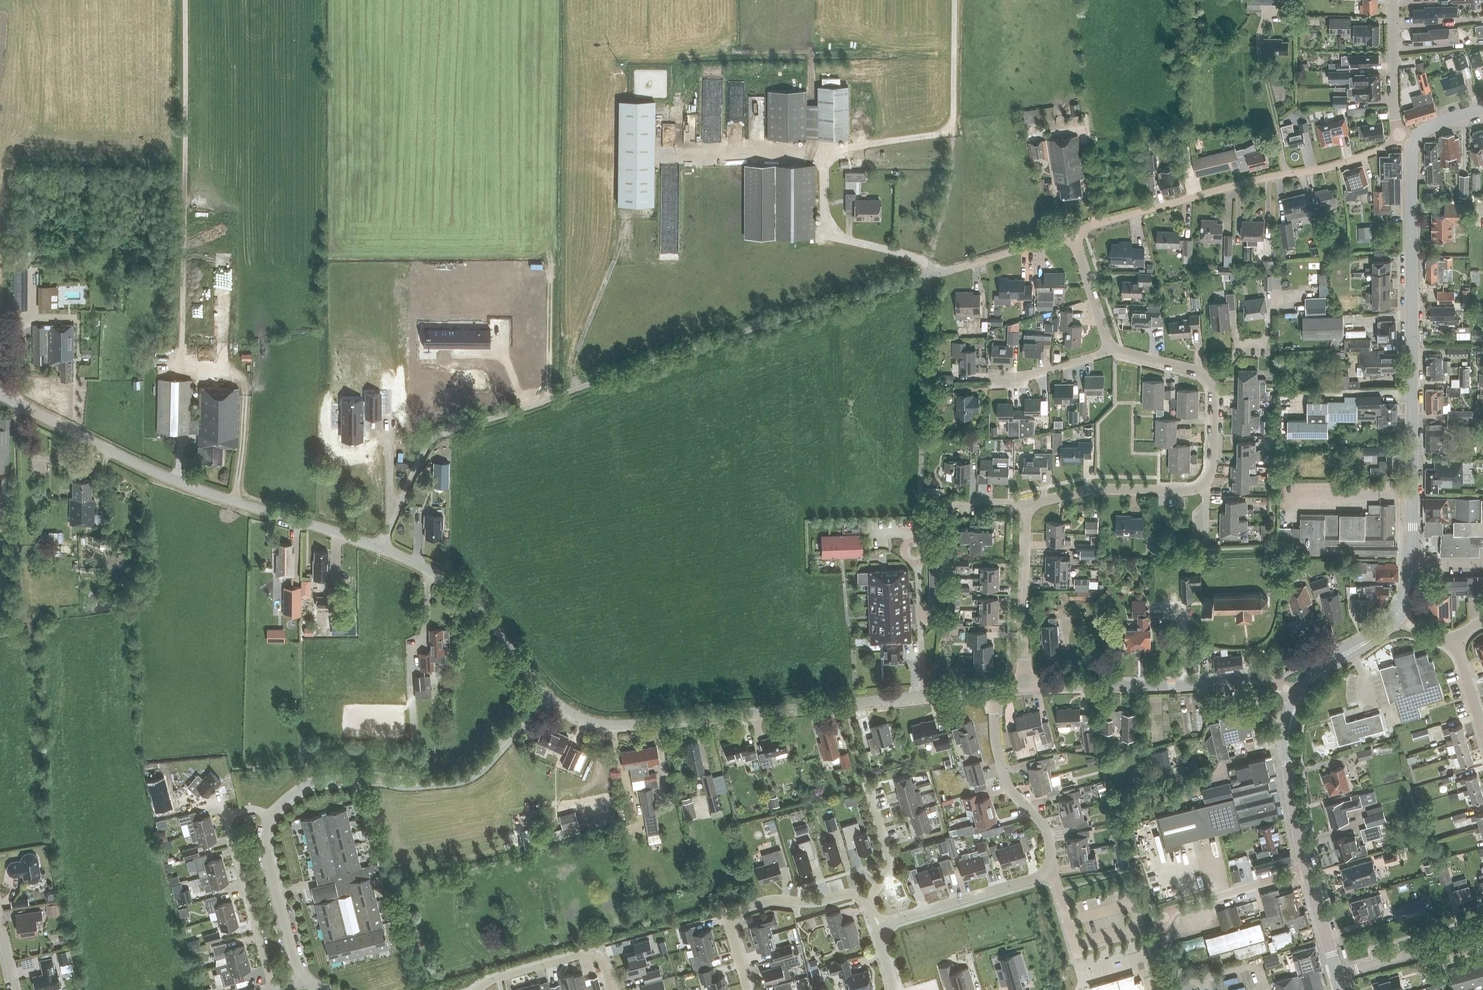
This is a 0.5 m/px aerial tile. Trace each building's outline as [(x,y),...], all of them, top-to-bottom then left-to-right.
[(1376,13),(1376,0),(1363,0),(1363,5),(1360,5),(1360,13),(1376,13)] [(1457,6),(1424,7),(1424,9),(1413,9),(1414,21),(1424,21),(1424,23),(1438,23),(1437,17),(1458,16),(1457,6)] [(1351,17),(1329,17),(1329,34),(1351,34),(1351,26),(1351,17)] [(1351,34),(1354,34),(1353,40),(1367,40),(1367,43),(1378,44),(1378,24),(1367,24),(1367,25),(1353,25),(1353,26),(1351,26),(1351,34)] [(1414,44),(1439,42),(1439,44),(1449,43),(1448,28),(1429,29),(1429,32),(1413,33),(1414,44)] [(1273,53),(1288,53),(1288,42),(1281,41),(1281,39),(1263,39),(1263,56),(1273,56),(1273,53)] [(1480,50),(1467,54),(1472,68),(1482,64),(1482,60),(1480,50)] [(1451,53),(1453,58),(1458,73),(1442,79),(1447,95),(1467,88),(1461,71),(1460,68),(1468,65),(1463,51),(1451,53)] [(1372,64),(1379,64),(1379,54),(1351,55),(1351,64),(1359,64),(1359,66),(1372,66),(1372,64)] [(1328,82),(1349,81),(1349,70),(1328,71),(1328,82)] [(1412,97),(1413,100),(1415,107),(1404,111),(1408,124),(1436,115),(1430,92),(1425,72),(1417,74),(1422,94),(1412,97)] [(1355,87),(1355,88),(1364,88),(1380,88),(1380,75),(1371,75),(1371,74),(1364,74),(1364,75),(1355,75),(1355,87)] [(846,139),(846,86),(817,86),(817,104),(806,104),(806,101),(806,91),(773,91),(767,91),(767,101),(767,139),(846,139)] [(1380,88),(1364,88),(1355,88),(1356,101),(1372,100),(1372,98),(1381,98),(1380,88)] [(1347,96),(1333,96),(1333,107),(1347,107),(1347,96)] [(1366,116),(1366,107),(1347,109),(1348,117),(1366,116)] [(1345,120),(1332,123),(1332,122),(1317,125),(1322,146),(1339,142),(1338,136),(1348,133),(1345,120)] [(1383,136),(1383,135),(1382,122),(1364,125),(1364,127),(1358,128),(1360,137),(1365,136),(1366,140),(1376,139),(1376,138),(1382,137),(1383,137),(1383,136)] [(1290,143),(1291,146),(1304,143),(1301,129),(1294,131),(1292,123),(1280,126),(1285,144),(1290,143)] [(1482,149),(1481,146),(1482,146),(1482,129),(1473,132),(1474,135),(1472,136),(1475,148),(1470,149),(1474,165),(1482,162),(1482,154),(1482,149)] [(1450,166),(1449,157),(1456,156),(1457,160),(1461,159),(1458,138),(1454,139),(1454,135),(1439,137),(1439,138),(1441,158),(1442,167),(1450,166)] [(1080,178),(1084,178),(1078,137),(1049,141),(1057,189),(1060,188),(1061,196),(1082,193),(1080,178)] [(1159,146),(1158,137),(1153,138),(1153,139),(1145,140),(1146,153),(1154,152),(1154,146),(1159,146)] [(1048,160),(1045,140),(1028,143),(1031,163),(1048,160)] [(1428,185),(1440,184),(1440,160),(1436,160),(1437,142),(1425,142),(1425,165),(1428,165),(1428,185)] [(1244,148),(1235,150),(1235,149),(1192,159),(1196,177),(1239,166),(1240,171),(1250,168),(1250,169),(1268,165),(1264,149),(1257,151),(1253,143),(1244,148)] [(1145,170),(1147,169),(1156,169),(1155,152),(1154,152),(1146,153),(1144,153),(1145,170)] [(1400,177),(1402,177),(1401,152),(1389,152),(1389,156),(1380,156),(1381,179),(1383,179),(1383,190),(1374,190),(1374,213),(1391,212),(1391,203),(1400,203),(1400,177)] [(813,165),(717,165),(717,239),(813,238),(813,165)] [(1368,192),(1368,184),(1362,166),(1348,170),(1347,169),(1345,169),(1345,171),(1342,172),(1347,189),(1344,189),(1344,200),(1356,200),(1356,195),(1368,192)] [(1174,191),(1174,190),(1182,189),(1178,174),(1175,174),(1174,168),(1161,171),(1162,177),(1159,178),(1162,193),(1170,191),(1170,192),(1174,191)] [(1480,173),(1472,173),(1472,189),(1480,189),(1480,173)] [(618,174),(617,205),(653,205),(654,174),(618,174)] [(1155,194),(1153,175),(1145,176),(1148,195),(1155,194)] [(1469,201),(1469,175),(1460,175),(1459,201),(1469,201)] [(1318,205),(1338,201),(1335,189),(1326,191),(1325,189),(1315,191),(1318,205)] [(854,194),(844,194),(844,213),(854,213),(854,219),(879,219),(879,200),(854,200),(854,194)] [(1308,215),(1306,208),(1303,194),(1293,196),(1293,198),(1284,200),(1286,212),(1288,219),(1308,215)] [(1431,229),(1432,229),(1432,240),(1453,240),(1453,223),(1466,223),(1466,203),(1444,204),(1444,213),(1432,213),(1432,224),(1431,224),(1431,229)] [(1321,218),(1319,208),(1313,209),(1315,219),(1321,218)] [(1221,242),(1222,223),(1217,223),(1217,220),(1201,220),(1201,229),(1201,237),(1208,237),(1208,242),(1221,242)] [(1242,221),(1242,239),(1247,239),(1247,246),(1252,246),(1253,221),(1242,221)] [(1262,243),(1262,240),(1263,221),(1253,221),(1252,246),(1257,246),(1257,243),(1262,243)] [(1282,247),(1296,245),(1294,238),(1292,222),(1279,224),(1281,240),(1282,247)] [(1370,238),(1370,227),(1358,227),(1358,238),(1370,238)] [(1191,254),(1192,240),(1183,240),(1179,240),(1180,232),(1157,232),(1157,247),(1179,247),(1179,246),(1184,247),(1184,254),(1191,254)] [(1232,236),(1224,235),(1223,266),(1219,266),(1219,274),(1231,274),(1231,266),(1232,266),(1232,236)] [(1134,265),(1144,265),(1144,249),(1131,248),(1132,243),(1120,242),(1120,244),(1111,244),(1111,262),(1134,263),(1134,265)] [(1426,260),(1426,281),(1438,281),(1438,283),(1442,283),(1442,281),(1443,281),(1444,281),(1444,268),(1452,268),(1452,257),(1444,257),(1443,260),(1440,260),(1426,260)] [(1365,267),(1365,272),(1390,272),(1390,261),(1373,261),(1373,267),(1365,267)] [(27,270),(14,269),(14,310),(27,310),(27,270)] [(1365,272),(1365,278),(1373,278),(1373,285),(1392,284),(1392,282),(1390,282),(1390,272),(1365,272)] [(1036,291),(1037,291),(1037,300),(1053,300),(1053,290),(1052,290),(1052,286),(1064,286),(1064,273),(1044,273),(1044,279),(1036,279),(1036,291)] [(1151,284),(1151,274),(1138,274),(1138,282),(1123,281),(1123,295),(1142,296),(1142,284),(1151,284)] [(1272,275),(1264,275),(1264,289),(1272,289),(1272,275)] [(1008,280),(1008,278),(999,279),(1000,295),(994,295),(994,304),(1011,304),(1011,297),(1017,297),(1017,299),(1032,299),(1031,286),(1025,286),(1024,280),(1008,280)] [(1365,291),(1366,296),(1390,296),(1390,287),(1393,287),(1392,284),(1373,285),(1373,291),(1365,291)] [(38,307),(52,307),(52,300),(58,300),(58,285),(38,285),(38,307)] [(1455,302),(1454,291),(1438,292),(1438,303),(1455,302)] [(973,315),(980,315),(980,295),(967,295),(967,292),(955,292),(956,313),(972,313),(973,315)] [(1213,327),(1229,325),(1228,309),(1236,309),(1234,293),(1226,293),(1227,303),(1211,305),(1213,327)] [(1200,307),(1199,296),(1191,297),(1192,308),(1200,307)] [(1366,296),(1366,301),(1373,301),(1373,307),(1390,307),(1390,296),(1366,296)] [(1305,298),(1306,314),(1325,314),(1325,297),(1305,298)] [(1264,311),(1266,311),(1265,298),(1243,301),(1245,319),(1264,317),(1264,311)] [(1053,310),(1053,301),(1037,301),(1037,310),(1053,310)] [(1033,312),(1033,307),(1030,302),(1026,303),(1025,306),(1024,306),(1025,314),(1026,314),(1028,317),(1032,316),(1033,312)] [(1447,324),(1459,324),(1459,319),(1454,319),(1454,306),(1430,306),(1430,319),(1447,319),(1447,324)] [(1160,318),(1160,308),(1148,307),(1148,312),(1133,311),(1132,325),(1151,326),(1151,318),(1160,318)] [(1072,311),(1061,311),(1060,330),(1066,331),(1066,344),(1080,345),(1081,326),(1071,325),(1072,311)] [(1191,327),(1200,326),(1199,315),(1189,316),(1189,319),(1181,320),(1181,322),(1169,323),(1170,337),(1191,335),(1191,327)] [(1344,336),(1343,315),(1303,317),(1304,338),(1344,336)] [(1381,344),(1396,344),(1395,321),(1377,322),(1378,344),(1381,344)] [(1046,322),(1045,331),(1053,331),(1054,322),(1046,322)] [(73,358),(74,358),(74,325),(32,326),(32,365),(46,364),(46,329),(49,329),(49,365),(57,364),(58,370),(60,370),(60,381),(70,381),(70,370),(73,370),(73,358)] [(425,330),(427,330),(427,346),(425,346),(425,347),(459,347),(459,329),(425,329),(425,330)] [(471,329),(471,347),(491,347),(491,329),(471,329)] [(1008,331),(1007,347),(1011,347),(1012,343),(1018,343),(1019,331),(1008,331)] [(1052,336),(1024,335),(1023,355),(1042,356),(1043,347),(1051,347),(1052,336)] [(1370,339),(1350,340),(1350,351),(1370,351),(1370,339)] [(960,372),(975,372),(975,351),(965,351),(965,343),(953,343),(953,357),(960,357),(960,372)] [(1012,361),(1012,347),(1011,347),(1007,347),(993,346),(991,360),(1012,361)] [(1468,357),(1468,346),(1447,346),(1447,357),(1468,357)] [(1385,371),(1397,371),(1396,354),(1384,354),(1384,351),(1360,351),(1360,367),(1363,367),(1363,375),(1385,374),(1385,371)] [(1443,357),(1426,357),(1426,368),(1447,368),(1447,360),(1443,360),(1443,357)] [(1274,362),(1266,362),(1266,370),(1274,370),(1274,362)] [(1469,386),(1469,367),(1459,367),(1459,386),(1469,386)] [(1426,368),(1426,378),(1443,378),(1443,373),(1447,373),(1447,368),(1426,368)] [(1239,370),(1239,382),(1266,383),(1266,379),(1260,379),(1256,379),(1257,371),(1239,370)] [(1330,377),(1331,388),(1337,387),(1338,389),(1350,388),(1349,374),(1337,375),(1337,377),(1330,377)] [(1086,394),(1104,394),(1104,376),(1086,376),(1086,394)] [(198,434),(198,454),(202,454),(202,463),(221,463),(222,447),(237,448),(238,389),(199,387),(198,421),(190,421),(191,380),(158,379),(157,433),(190,434),(190,433),(198,434)] [(1144,381),(1143,394),(1171,395),(1171,390),(1166,390),(1164,390),(1164,382),(1144,381)] [(1239,382),(1239,395),(1265,395),(1265,391),(1259,391),(1259,383),(1261,383),(1261,385),(1266,385),(1266,383),(1239,382)] [(1055,403),(1073,403),(1073,384),(1055,384),(1055,403)] [(1461,387),(1446,387),(1446,396),(1460,396),(1461,387)] [(1449,396),(1442,396),(1442,389),(1426,389),(1426,413),(1442,413),(1442,405),(1446,405),(1449,403),(1449,396)] [(1170,399),(1170,402),(1198,403),(1198,391),(1178,390),(1178,399),(1175,399),(1175,398),(1171,398),(1171,399),(1170,399)] [(354,439),(363,439),(363,416),(367,415),(367,416),(381,416),(381,392),(367,392),(367,401),(363,401),(363,400),(343,401),(343,439),(352,439),(354,439)] [(1166,399),(1170,399),(1171,399),(1171,398),(1171,395),(1143,394),(1143,406),(1159,407),(1159,413),(1163,413),(1163,398),(1166,398),(1166,399)] [(972,395),(958,395),(958,410),(955,410),(955,415),(958,415),(958,417),(972,417),(972,411),(978,411),(978,397),(972,397),(972,395)] [(1265,400),(1265,395),(1239,395),(1238,407),(1250,407),(1259,407),(1259,399),(1265,400)] [(1308,420),(1288,420),(1288,436),(1328,436),(1328,428),(1336,428),(1336,420),(1357,420),(1357,419),(1376,419),(1376,425),(1379,428),(1387,428),(1387,423),(1397,423),(1397,403),(1380,403),(1380,396),(1345,397),(1345,402),(1308,402),(1308,420)] [(1040,399),(1025,399),(1025,411),(1019,411),(1019,435),(1019,438),(1035,435),(1035,419),(1029,419),(1029,414),(1044,414),(1043,405),(1040,405),(1040,399)] [(1198,416),(1198,403),(1170,402),(1170,407),(1175,407),(1175,406),(1177,406),(1177,415),(1198,416)] [(1019,435),(1019,411),(1013,411),(1013,404),(997,404),(997,419),(1008,419),(1008,424),(1008,435),(1019,435)] [(1250,415),(1250,407),(1238,407),(1233,406),(1232,419),(1260,419),(1260,415),(1250,415)] [(1078,410),(1069,410),(1068,422),(1077,423),(1078,410)] [(1448,419),(1458,419),(1472,419),(1472,410),(1448,410),(1448,419)] [(7,473),(10,420),(1,419),(0,430),(0,473),(7,473)] [(1156,419),(1156,432),(1191,433),(1191,428),(1179,428),(1179,429),(1176,429),(1176,420),(1156,419)] [(1260,424),(1260,419),(1232,419),(1232,431),(1250,431),(1250,424),(1260,424)] [(1443,451),(1443,429),(1441,429),(1441,425),(1430,425),(1430,429),(1426,429),(1426,451),(1429,451),(1429,455),(1438,455),(1438,451),(1443,451)] [(1061,432),(1053,432),(1053,435),(1053,440),(1053,452),(1061,452),(1061,447),(1061,432)] [(1191,433),(1156,432),(1155,444),(1170,445),(1176,445),(1176,436),(1179,436),(1179,437),(1191,438),(1191,433)] [(1238,442),(1237,454),(1264,454),(1264,450),(1255,450),(1256,442),(1238,442)] [(1091,457),(1091,443),(1078,443),(1078,447),(1061,447),(1061,464),(1071,464),(1071,465),(1075,465),(1075,462),(1083,462),(1083,457),(1091,457)] [(1190,445),(1176,445),(1170,445),(1169,457),(1197,458),(1197,453),(1192,453),(1192,454),(1190,454),(1190,445)] [(1364,461),(1372,461),(1372,454),(1384,454),(1384,447),(1364,447),(1364,461)] [(1040,479),(1040,472),(1047,472),(1047,469),(1053,469),(1053,453),(1035,453),(1035,458),(1024,458),(1023,463),(1022,477),(1031,477),(1031,479),(1040,479)] [(1388,475),(1399,475),(1398,453),(1387,453),(1387,461),(1380,461),(1380,467),(1371,468),(1371,475),(1381,475),(1388,475)] [(1237,454),(1237,466),(1249,466),(1255,467),(1255,459),(1258,459),(1258,458),(1264,458),(1264,454),(1237,454)] [(1197,458),(1169,457),(1169,470),(1180,470),(1180,476),(1188,476),(1188,471),(1189,471),(1190,462),(1192,462),(1192,463),(1197,463),(1197,458)] [(1008,483),(1008,467),(993,467),(993,461),(980,460),(980,473),(989,474),(988,482),(1008,483)] [(1462,468),(1462,461),(1435,461),(1434,469),(1426,469),(1426,492),(1438,492),(1438,486),(1442,486),(1442,484),(1462,485),(1462,468)] [(970,482),(970,462),(944,462),(944,472),(953,472),(953,481),(970,482)] [(1231,466),(1231,478),(1258,478),(1258,474),(1249,474),(1249,466),(1237,466),(1231,466)] [(437,487),(447,486),(446,474),(437,474),(437,487)] [(1258,478),(1231,478),(1231,490),(1249,491),(1249,483),(1258,483),(1258,478)] [(111,511),(94,511),(94,500),(90,500),(90,482),(73,482),(73,497),(70,497),(70,525),(94,525),(94,521),(111,521),(111,511)] [(1425,519),(1441,519),(1443,522),(1454,521),(1454,533),(1479,533),(1479,544),(1480,546),(1482,546),(1482,498),(1426,498),(1425,519)] [(1226,500),(1226,512),(1238,512),(1238,513),(1253,513),(1253,508),(1247,508),(1247,500),(1226,500)] [(1369,504),(1369,514),(1300,513),(1300,528),(1291,527),(1291,554),(1397,555),(1397,544),(1394,544),(1394,534),(1389,534),(1390,504),(1381,504),(1369,504)] [(1238,520),(1238,513),(1238,512),(1226,512),(1220,512),(1220,524),(1247,525),(1247,520),(1238,520)] [(1128,536),(1143,536),(1143,514),(1142,514),(1142,518),(1131,517),(1131,516),(1117,515),(1116,533),(1128,533),(1128,536)] [(442,527),(443,516),(424,516),(424,527),(425,527),(425,538),(440,539),(441,527),(442,527)] [(1098,521),(1086,521),(1085,533),(1098,533),(1098,521)] [(1047,534),(1065,534),(1065,527),(1071,527),(1071,523),(1065,523),(1047,522),(1047,534)] [(984,543),(993,543),(993,523),(970,523),(970,527),(961,527),(961,542),(969,542),(969,551),(976,551),(976,554),(981,554),(981,551),(984,551),(984,543)] [(1247,529),(1247,525),(1220,524),(1220,537),(1238,537),(1238,533),(1238,529),(1247,529)] [(1273,537),(1273,525),(1261,525),(1261,538),(1273,537)] [(1291,548),(1291,528),(1278,528),(1278,548),(1291,548)] [(1443,533),(1443,544),(1479,544),(1479,533),(1454,533),(1443,533)] [(1064,540),(1065,534),(1047,534),(1047,544),(1064,544),(1064,545),(1070,545),(1071,540),(1064,540)] [(862,557),(861,535),(821,536),(822,559),(862,557)] [(1162,539),(1147,539),(1147,546),(1154,554),(1162,554),(1162,539)] [(1443,544),(1443,556),(1480,555),(1480,546),(1479,544),(1443,544)] [(277,575),(293,575),(293,557),(291,556),(291,545),(279,545),(279,554),(277,554),(277,575)] [(1097,552),(1080,551),(1080,559),(1097,559),(1097,552)] [(313,560),(313,579),(329,580),(329,560),(328,559),(328,552),(314,552),(314,560),(313,560)] [(1070,568),(1070,561),(1070,557),(1046,556),(1046,567),(1070,568)] [(1398,580),(1398,568),(1396,568),(1396,563),(1385,563),(1385,564),(1378,564),(1378,562),(1376,562),(1376,563),(1367,563),(1367,562),(1351,561),(1351,572),(1367,572),(1367,569),(1376,570),(1376,580),(1398,580)] [(1069,579),(1070,568),(1046,567),(1046,572),(1044,572),(1044,576),(1046,576),(1046,578),(1063,579),(1063,578),(1069,579)] [(980,578),(998,579),(999,568),(980,568),(975,568),(975,572),(980,572),(980,578)] [(870,644),(883,643),(884,662),(902,661),(901,642),(910,642),(909,623),(915,623),(914,603),(908,604),(907,571),(866,573),(866,572),(858,573),(858,584),(867,584),(870,644)] [(1201,590),(1201,575),(1191,575),(1191,577),(1180,577),(1182,601),(1194,601),(1193,590),(1201,590)] [(1330,589),(1326,576),(1310,582),(1314,594),(1330,589)] [(1446,620),(1451,620),(1451,618),(1452,618),(1452,610),(1457,609),(1456,594),(1468,594),(1468,595),(1482,594),(1482,576),(1436,577),(1436,590),(1442,589),(1442,594),(1426,595),(1427,619),(1446,618),(1446,620)] [(998,590),(998,579),(980,578),(980,585),(974,585),(974,589),(980,590),(998,590)] [(1074,586),(1075,586),(1075,590),(1089,589),(1090,579),(1074,579),(1074,586)] [(1288,622),(1292,635),(1315,627),(1308,604),(1311,603),(1306,585),(1285,592),(1292,615),(1296,614),(1298,619),(1288,622)] [(1388,596),(1388,587),(1383,587),(1383,586),(1376,586),(1364,586),(1364,592),(1376,592),(1375,604),(1385,604),(1385,599),(1388,599),(1388,596)] [(284,597),(284,616),(300,616),(300,588),(290,587),(290,597),(284,597)] [(340,587),(328,587),(328,596),(316,596),(316,607),(328,607),(328,609),(340,609),(340,587)] [(1092,600),(1098,600),(1097,590),(1092,590),(1092,589),(1089,589),(1075,590),(1073,590),(1073,603),(1092,602),(1092,600)] [(960,594),(948,594),(947,607),(960,607),(960,594)] [(1338,594),(1322,597),(1324,607),(1325,607),(1328,622),(1342,619),(1341,611),(1342,611),(1338,594)] [(1261,609),(1267,606),(1267,599),(1260,595),(1213,596),(1213,598),(1203,598),(1204,605),(1204,609),(1214,608),(1214,611),(1236,611),(1237,620),(1252,620),(1252,610),(1261,609)] [(980,610),(997,610),(998,599),(980,599),(974,599),(974,603),(980,604),(980,610)] [(1367,618),(1367,599),(1351,599),(1351,612),(1355,612),(1355,618),(1367,618)] [(1133,617),(1138,617),(1138,629),(1126,629),(1127,647),(1150,647),(1150,629),(1148,629),(1148,615),(1146,615),(1146,600),(1132,600),(1133,617)] [(997,621),(997,610),(980,610),(980,616),(974,616),(974,620),(980,621),(997,621)] [(1057,640),(1059,640),(1058,626),(1057,626),(1056,617),(1048,618),(1049,626),(1042,627),(1043,643),(1044,643),(1045,652),(1058,651),(1057,640)] [(1078,625),(1079,633),(1089,633),(1089,625),(1078,625)] [(285,641),(285,628),(266,627),(265,640),(285,641)] [(445,660),(445,652),(446,652),(446,641),(449,641),(449,629),(429,630),(430,652),(419,653),(419,669),(429,669),(433,669),(432,661),(445,660)] [(993,654),(993,645),(986,645),(986,632),(968,632),(968,645),(975,645),(975,667),(991,667),(992,654),(993,654)] [(1394,665),(1394,664),(1381,668),(1390,701),(1395,700),(1402,722),(1420,717),(1417,705),(1443,698),(1432,661),(1429,662),(1427,655),(1415,658),(1413,651),(1395,656),(1397,664),(1394,665)] [(1213,657),(1215,672),(1233,670),(1233,668),(1242,667),(1241,655),(1232,656),(1231,654),(1213,657)] [(424,675),(413,676),(414,689),(415,689),(425,689),(424,675)] [(425,689),(415,689),(415,698),(431,697),(431,688),(425,689)] [(1071,729),(1070,725),(1081,724),(1080,708),(1057,709),(1058,729),(1061,732),(1068,731),(1071,729)] [(1135,739),(1135,714),(1129,713),(1129,711),(1109,710),(1107,712),(1107,715),(1109,717),(1108,719),(1101,719),(1100,732),(1112,733),(1112,724),(1118,724),(1118,726),(1119,727),(1123,728),(1123,739),(1135,739)] [(1027,714),(1032,734),(1040,732),(1043,743),(1053,740),(1048,721),(1042,722),(1039,711),(1027,714)] [(1230,758),(1226,741),(1253,735),(1250,723),(1252,722),(1249,711),(1219,718),(1220,721),(1210,724),(1218,761),(1230,758)] [(1361,743),(1360,739),(1359,736),(1383,729),(1379,713),(1346,722),(1343,711),(1331,715),(1339,745),(1351,741),(1352,747),(1362,745),(1361,743)] [(1026,745),(1024,736),(1032,734),(1027,714),(1016,717),(1018,728),(1009,731),(1013,749),(1026,745)] [(936,750),(950,747),(946,732),(938,734),(934,720),(911,725),(915,744),(934,739),(936,750)] [(956,743),(961,742),(963,752),(979,747),(973,724),(971,724),(970,720),(960,723),(962,727),(952,729),(956,743)] [(872,754),(879,752),(877,744),(891,740),(886,723),(872,728),(875,740),(869,742),(872,754)] [(1465,737),(1462,725),(1450,729),(1450,727),(1448,728),(1442,730),(1444,734),(1444,735),(1451,732),(1453,739),(1453,741),(1465,737)] [(561,753),(568,737),(543,726),(536,742),(561,753)] [(839,759),(838,755),(831,728),(819,731),(822,744),(819,745),(823,759),(830,757),(831,760),(834,763),(838,761),(839,759)] [(1414,741),(1430,736),(1427,728),(1412,733),(1414,741)] [(1085,750),(1096,748),(1093,731),(1082,732),(1085,750)] [(758,754),(762,767),(773,764),(770,755),(787,751),(783,735),(770,739),(769,738),(761,740),(764,752),(758,754)] [(1457,753),(1469,750),(1465,737),(1453,741),(1453,739),(1446,741),(1447,746),(1454,744),(1456,751),(1457,753)] [(736,741),(723,745),(727,759),(743,755),(745,761),(757,758),(753,744),(746,746),(744,738),(736,740),(736,741)] [(1393,751),(1391,743),(1373,748),(1374,752),(1380,750),(1381,754),(1393,751)] [(703,773),(700,754),(699,754),(697,744),(684,746),(689,775),(703,773)] [(587,752),(570,745),(561,764),(573,769),(574,768),(579,770),(587,752)] [(656,746),(638,749),(643,775),(649,774),(647,767),(653,766),(652,764),(659,763),(656,746)] [(1373,757),(1371,748),(1357,751),(1359,760),(1373,757)] [(643,775),(638,749),(620,752),(623,769),(629,768),(632,781),(644,779),(644,781),(650,780),(649,774),(643,775)] [(1457,753),(1456,751),(1449,753),(1451,758),(1458,756),(1461,765),(1473,762),(1469,750),(1457,753)] [(838,755),(844,775),(853,773),(847,753),(838,755)] [(1111,762),(1124,761),(1123,753),(1110,754),(1111,762)] [(1253,774),(1255,781),(1255,782),(1274,777),(1274,776),(1277,776),(1272,755),(1250,761),(1250,764),(1229,769),(1233,783),(1240,781),(1239,778),(1253,774)] [(1051,776),(1049,768),(1056,767),(1053,756),(1038,760),(1040,766),(1028,769),(1031,780),(1051,776)] [(1096,756),(1086,759),(1088,765),(1098,763),(1096,756)] [(975,791),(986,788),(979,761),(964,765),(969,785),(973,784),(975,791)] [(1329,794),(1349,789),(1344,767),(1331,770),(1332,773),(1323,775),(1325,784),(1326,784),(1329,794)] [(188,787),(193,791),(192,792),(198,797),(203,792),(207,796),(221,781),(210,772),(199,784),(195,780),(188,787)] [(656,773),(649,774),(650,780),(644,781),(646,789),(652,788),(658,787),(656,773)] [(719,809),(710,774),(701,776),(712,817),(723,814),(721,809),(719,809)] [(1467,782),(1469,789),(1469,790),(1480,787),(1476,774),(1465,777),(1465,778),(1460,779),(1461,784),(1467,782)] [(1453,775),(1445,777),(1447,784),(1455,782),(1453,775)] [(894,781),(898,792),(915,786),(914,782),(911,783),(910,776),(894,781)] [(1051,776),(1031,780),(1034,792),(1046,790),(1047,795),(1059,793),(1058,787),(1054,787),(1051,776)] [(1232,787),(1234,797),(1238,814),(1276,804),(1281,803),(1274,777),(1255,782),(1255,781),(1232,787)] [(147,782),(155,811),(171,807),(163,778),(147,782)] [(1233,797),(1229,782),(1202,789),(1206,803),(1233,797)] [(1075,789),(1074,783),(1063,786),(1064,792),(1075,789)] [(896,792),(900,803),(921,797),(919,791),(914,792),(913,788),(916,787),(915,786),(898,792),(896,792)] [(1469,789),(1463,791),(1464,795),(1470,793),(1473,803),(1482,800),(1482,797),(1480,787),(1469,790),(1469,789)] [(652,788),(646,789),(639,791),(643,815),(656,813),(652,788)] [(1061,813),(1081,808),(1078,797),(1081,796),(1080,790),(1068,793),(1069,799),(1058,801),(1061,813)] [(1366,793),(1365,793),(1350,797),(1351,800),(1326,805),(1331,826),(1348,821),(1345,810),(1362,806),(1361,804),(1368,802),(1366,793)] [(964,809),(972,806),(974,814),(993,809),(989,797),(978,800),(976,794),(961,798),(964,809)] [(855,795),(843,798),(844,803),(850,801),(851,805),(858,803),(855,795)] [(779,805),(777,796),(770,798),(772,807),(779,805)] [(691,801),(690,797),(680,800),(681,804),(685,820),(696,817),(692,801),(691,801)] [(919,810),(919,809),(918,806),(923,805),(921,797),(900,803),(903,814),(910,812),(919,810)] [(1280,817),(1276,804),(1238,814),(1234,797),(1195,807),(1156,817),(1164,846),(1203,836),(1280,817)] [(950,806),(948,799),(942,801),(943,808),(950,806)] [(1111,811),(1109,802),(1099,805),(1101,813),(1111,811)] [(925,807),(919,809),(919,810),(910,812),(913,823),(931,818),(930,816),(928,817),(925,807)] [(1081,808),(1061,813),(1064,825),(1075,822),(1077,828),(1089,825),(1087,819),(1084,820),(1081,808)] [(346,809),(301,820),(318,886),(315,887),(319,902),(315,903),(330,963),(388,948),(370,877),(367,878),(364,866),(361,867),(346,809)] [(993,809),(974,814),(977,826),(972,827),(974,833),(986,830),(984,824),(996,821),(993,809)] [(1135,810),(1123,813),(1126,821),(1137,818),(1135,810)] [(1386,820),(1383,810),(1364,816),(1367,826),(1386,820)] [(541,843),(580,833),(574,811),(559,815),(562,829),(560,829),(560,828),(548,832),(547,829),(540,831),(540,834),(539,834),(541,843)] [(187,823),(190,834),(213,828),(210,816),(198,820),(196,812),(178,817),(180,825),(187,823)] [(1467,819),(1464,812),(1452,815),(1454,822),(1467,819)] [(1482,827),(1482,813),(1476,815),(1470,817),(1472,821),(1478,819),(1480,826),(1480,827),(1482,827)] [(833,817),(826,819),(829,831),(837,828),(833,817)] [(931,818),(913,823),(916,833),(931,829),(929,822),(932,822),(931,818)] [(777,830),(773,819),(764,822),(768,834),(777,830)] [(858,822),(842,826),(847,844),(855,842),(858,854),(872,850),(866,831),(861,833),(860,829),(858,822)] [(1262,857),(1253,859),(1256,873),(1293,864),(1290,850),(1278,853),(1276,844),(1281,843),(1279,836),(1280,835),(1278,829),(1277,830),(1275,822),(1258,827),(1263,848),(1268,847),(1270,855),(1262,857)] [(974,832),(971,824),(951,830),(953,835),(957,834),(958,836),(974,832)] [(1383,836),(1380,824),(1360,829),(1364,841),(1383,836)] [(1480,826),(1474,828),(1475,832),(1481,830),(1482,837),(1482,827),(1480,827),(1480,826)] [(216,840),(213,828),(190,834),(192,842),(198,840),(199,845),(216,840)] [(1009,846),(1014,865),(1026,862),(1022,849),(1029,847),(1026,836),(1030,835),(1028,829),(1017,832),(1020,842),(1009,846)] [(1069,852),(1089,848),(1087,836),(1090,836),(1089,830),(1077,832),(1078,838),(1067,840),(1069,852)] [(167,840),(166,834),(159,835),(161,842),(167,840)] [(958,854),(953,836),(945,838),(950,856),(958,854)] [(1351,857),(1367,852),(1365,844),(1357,846),(1354,836),(1347,838),(1346,836),(1333,840),(1339,860),(1351,856),(1351,857)] [(812,869),(808,856),(814,854),(810,839),(798,843),(800,851),(793,854),(798,873),(812,869)] [(835,839),(822,843),(828,864),(841,860),(835,839)] [(948,851),(945,840),(936,842),(939,853),(948,851)] [(969,857),(975,877),(987,873),(983,860),(989,859),(983,840),(976,843),(980,854),(969,857)] [(1014,865),(1009,846),(997,849),(996,844),(990,846),(993,858),(999,856),(1002,869),(1014,865)] [(199,854),(197,846),(181,850),(184,858),(199,854)] [(1404,851),(1403,847),(1382,853),(1385,862),(1396,859),(1395,853),(1404,851)] [(1095,854),(1090,854),(1089,848),(1069,852),(1071,864),(1080,862),(1082,870),(1098,867),(1095,854)] [(778,867),(785,865),(780,849),(773,851),(776,861),(756,867),(760,883),(781,877),(778,867)] [(959,857),(960,860),(958,861),(963,880),(975,877),(969,857),(968,852),(961,854),(962,857),(959,857)] [(37,880),(40,875),(37,857),(33,853),(28,853),(23,855),(21,860),(21,861),(11,862),(8,865),(7,870),(9,874),(13,877),(23,875),(23,878),(27,882),(32,882),(37,880)] [(199,878),(208,875),(225,870),(222,858),(208,862),(206,855),(193,858),(196,870),(198,870),(200,877),(199,877),(199,878)] [(949,858),(939,861),(940,866),(929,869),(934,889),(946,885),(943,875),(953,872),(949,858)] [(1117,868),(1129,866),(1128,860),(1116,862),(1117,868)] [(1356,886),(1378,880),(1372,860),(1341,869),(1344,878),(1343,878),(1346,887),(1355,884),(1356,886)] [(1426,874),(1434,872),(1432,863),(1424,866),(1426,874)] [(1452,882),(1448,866),(1437,869),(1441,885),(1452,882)] [(934,889),(929,869),(917,872),(916,868),(910,870),(913,881),(919,880),(923,892),(934,889)] [(1231,869),(1233,881),(1242,879),(1240,868),(1231,869)] [(225,870),(208,875),(199,878),(201,886),(203,885),(205,892),(214,889),(213,886),(228,882),(225,870)] [(1457,899),(1471,895),(1468,885),(1467,885),(1465,878),(1454,881),(1456,888),(1454,889),(1457,899)] [(180,882),(171,884),(174,893),(178,892),(181,903),(192,900),(189,889),(182,890),(180,882)] [(1216,910),(1222,931),(1204,936),(1209,955),(1234,948),(1237,959),(1267,950),(1264,939),(1266,939),(1263,926),(1270,924),(1276,946),(1294,941),(1291,932),(1310,927),(1305,911),(1300,912),(1298,907),(1299,906),(1298,902),(1297,902),(1293,889),(1280,893),(1278,889),(1261,894),(1267,915),(1260,917),(1260,920),(1242,925),(1237,904),(1216,910)] [(45,895),(47,901),(56,900),(55,890),(49,891),(45,895)] [(1380,893),(1372,896),(1351,902),(1357,921),(1368,917),(1370,919),(1373,918),(1375,917),(1380,915),(1382,913),(1378,902),(1382,901),(1380,893)] [(216,911),(217,918),(235,913),(231,901),(219,905),(217,898),(205,901),(209,913),(216,911)] [(1427,911),(1424,900),(1403,906),(1407,917),(1427,911)] [(59,915),(57,903),(46,904),(48,917),(59,915)] [(43,922),(41,911),(16,915),(18,927),(17,928),(16,929),(16,931),(17,932),(19,932),(19,934),(28,933),(28,935),(30,937),(35,936),(36,934),(35,932),(37,931),(36,923),(43,922)] [(844,946),(859,942),(855,929),(856,928),(854,920),(843,923),(840,911),(826,915),(833,936),(840,934),(842,939),(837,940),(836,942),(838,948),(840,949),(843,948),(844,946)] [(235,913),(217,918),(221,930),(238,925),(235,913)] [(774,913),(760,917),(755,919),(756,926),(750,927),(753,939),(771,934),(769,926),(777,924),(774,913)] [(683,942),(689,940),(691,948),(714,941),(710,929),(696,934),(693,926),(679,930),(683,942)] [(221,939),(219,931),(204,935),(206,944),(221,939)] [(775,946),(771,934),(753,939),(756,951),(775,946)] [(626,966),(646,960),(645,954),(652,952),(648,939),(633,944),(635,951),(626,954),(629,965),(626,966)] [(714,941),(691,948),(694,956),(690,957),(694,972),(707,968),(704,957),(717,953),(714,941)] [(216,959),(216,967),(247,958),(244,946),(228,950),(226,943),(212,946),(216,959)] [(793,955),(790,944),(770,950),(773,960),(793,955)] [(1294,956),(1299,974),(1275,981),(1277,989),(1317,989),(1323,988),(1318,970),(1322,969),(1319,959),(1320,959),(1319,954),(1318,954),(1315,945),(1292,952),(1294,956)] [(61,971),(73,968),(72,962),(73,962),(70,950),(56,953),(59,965),(60,964),(61,971)] [(1004,967),(996,969),(1000,980),(1006,978),(1010,989),(1024,989),(1019,974),(1027,972),(1021,953),(1001,959),(1004,967)] [(776,967),(762,971),(766,983),(784,977),(785,977),(782,966),(790,964),(791,967),(800,964),(797,954),(788,957),(774,961),(776,967)] [(1280,963),(1278,954),(1263,957),(1266,967),(1280,963)] [(60,986),(57,971),(54,972),(51,958),(40,960),(43,974),(33,976),(36,989),(43,989),(60,986)] [(251,969),(247,958),(216,967),(220,972),(223,986),(237,982),(235,974),(251,969)] [(809,961),(812,969),(818,967),(815,959),(809,961)] [(838,972),(839,976),(845,975),(846,976),(843,977),(847,989),(863,989),(866,989),(867,989),(871,989),(870,989),(869,988),(873,987),(868,969),(850,975),(849,973),(851,973),(847,959),(827,965),(830,975),(838,972)] [(659,968),(646,972),(643,962),(646,961),(646,960),(626,966),(629,978),(642,974),(645,983),(662,978),(659,968)] [(1463,966),(1469,989),(1474,989),(1473,985),(1482,982),(1476,962),(1463,966)] [(973,982),(968,967),(955,971),(953,964),(939,968),(945,985),(955,982),(956,987),(973,982)] [(1463,966),(1449,970),(1455,989),(1464,987),(1465,989),(1469,989),(1463,966)] [(818,967),(812,969),(810,970),(812,978),(820,975),(818,967)] [(724,976),(712,979),(709,968),(699,971),(701,978),(704,977),(708,989),(719,989),(727,988),(724,976)] [(571,976),(575,989),(600,989),(597,977),(590,979),(591,984),(586,985),(582,973),(571,976)] [(571,976),(570,974),(559,977),(562,989),(575,989),(571,976)] [(1142,981),(1135,983),(1132,974),(1091,986),(1093,989),(1144,989),(1142,981)] [(1401,982),(1398,975),(1382,979),(1382,981),(1374,983),(1376,989),(1393,989),(1391,985),(1401,982)] [(665,988),(662,979),(648,983),(650,989),(659,989),(665,988)] [(790,981),(774,985),(775,989),(792,989),(790,981)]
